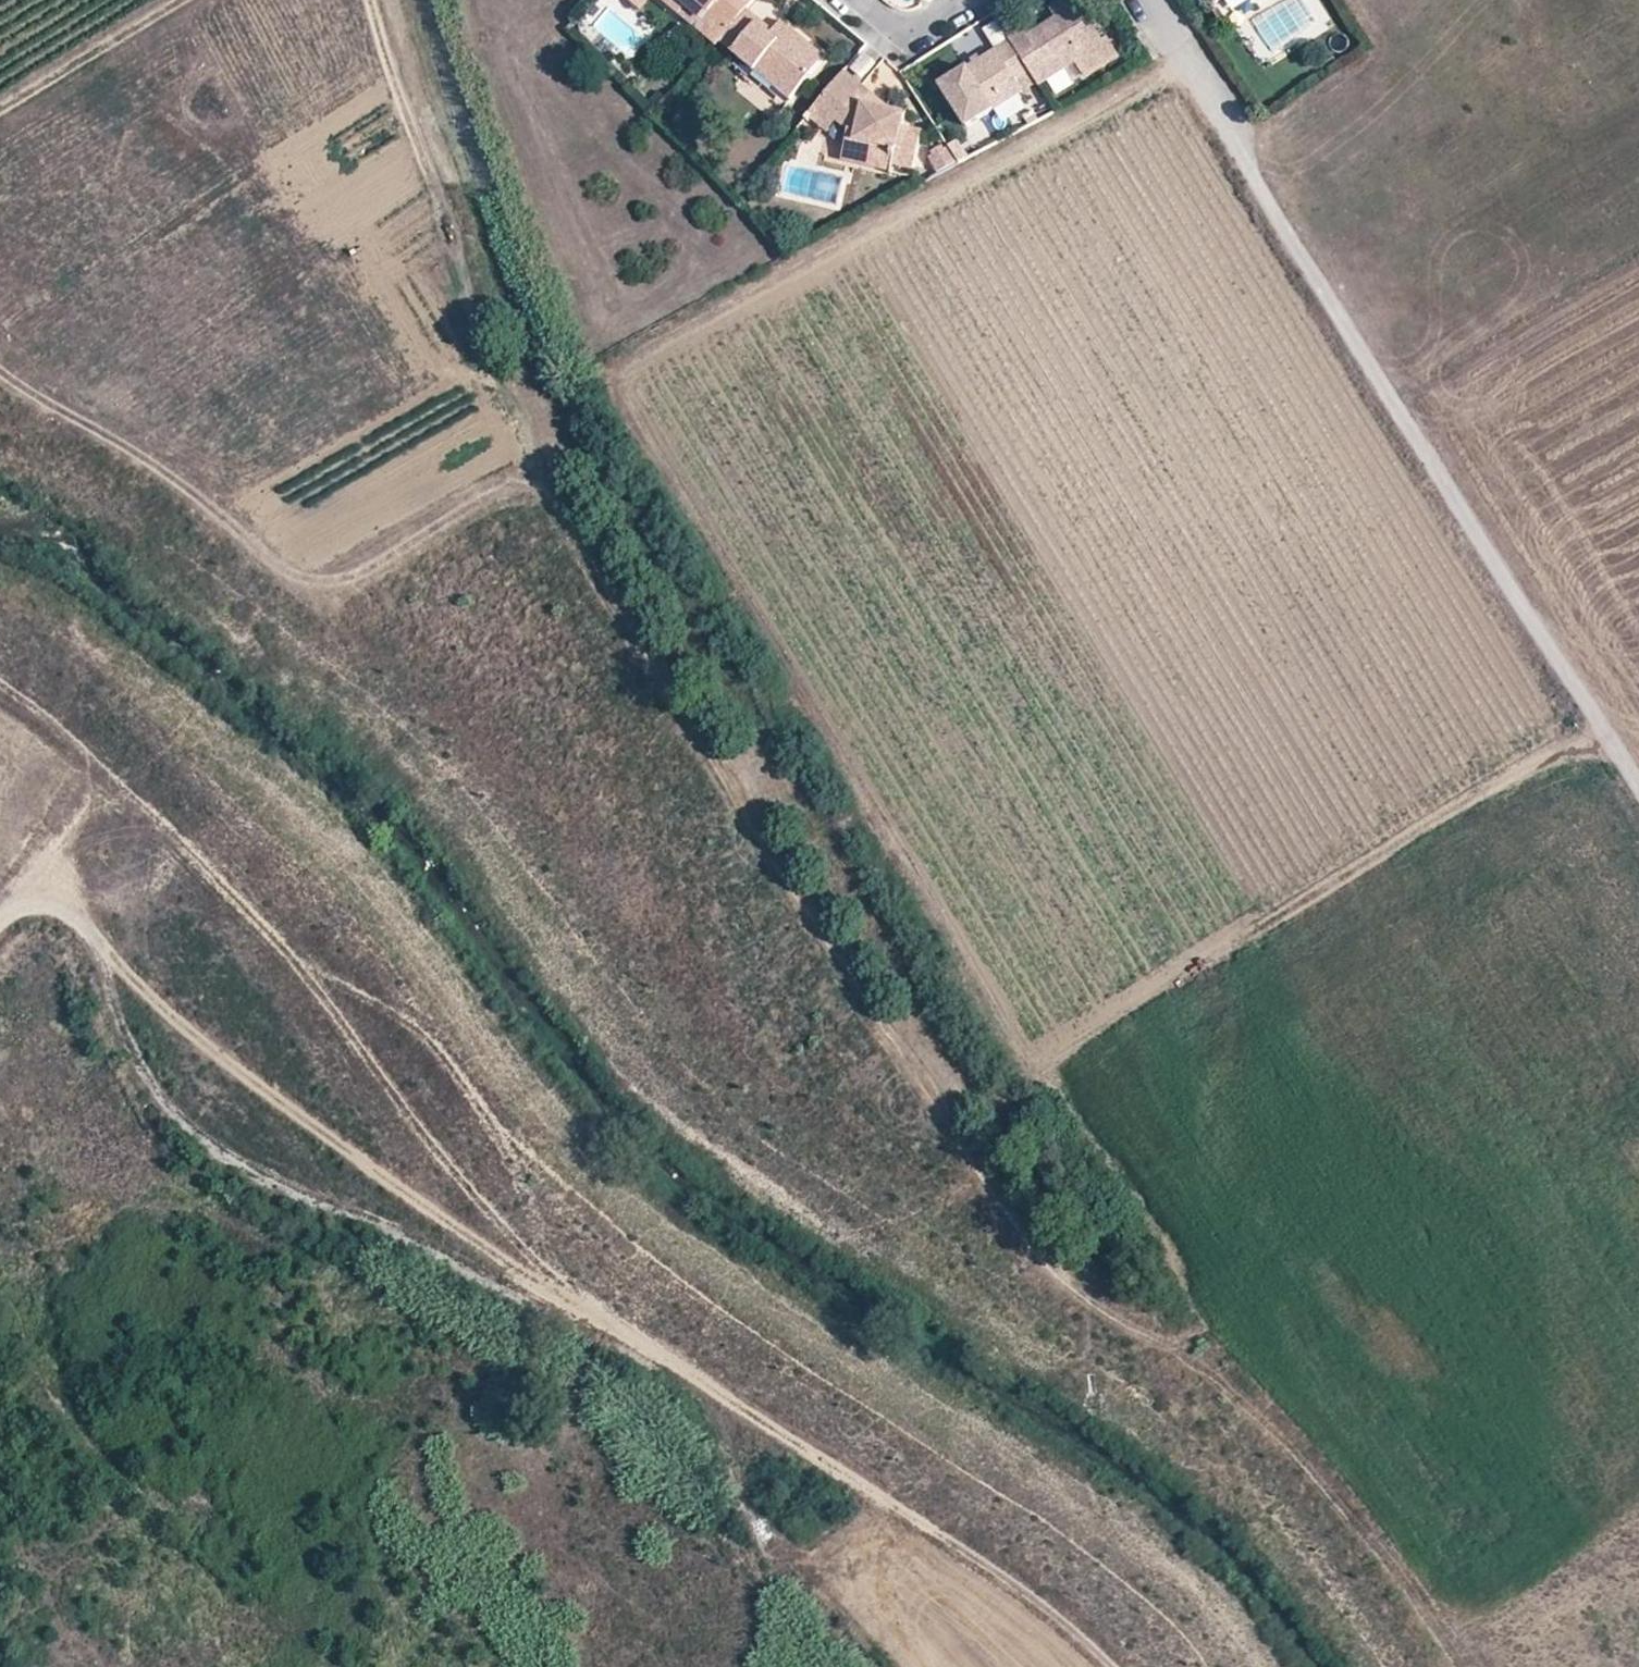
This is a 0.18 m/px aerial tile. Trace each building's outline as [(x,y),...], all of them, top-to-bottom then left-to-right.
[(675,13),(686,0),(660,0),(675,13)] [(720,34),(726,28),(691,0),(686,0),(675,13),(693,28),(701,18),(720,34)] [(726,28),(741,10),(744,6),(749,0),(691,0),(726,28)] [(1054,16),(1078,2),(1077,0),(1059,0),(1048,7),(1054,16)] [(1101,38),(1078,2),(1026,34),(1022,29),(1007,38),(1026,69),(1028,72),(1034,82),(1036,84),(1074,59),(1085,76),(1116,56),(1104,36),(1101,38)] [(769,27),(744,6),(741,10),(765,31),(769,27)] [(765,31),(741,10),(726,28),(720,34),(716,40),(749,68),(755,62),(774,77),(768,84),(783,96),(819,53),(777,18),(769,27),(765,31)] [(1026,69),(1007,39),(939,83),(965,125),(988,111),(1003,101),(999,93),(1015,83),(1020,91),(1034,82),(1028,72),(1026,69)] [(749,68),(768,84),(774,77),(755,62),(749,68)] [(855,81),(840,68),(814,100),(848,129),(844,146),(863,152),(860,162),(891,169),(892,164),(912,168),(919,137),(907,134),(909,125),(896,121),(899,109),(882,105),(851,97),(855,81)] [(882,103),(855,81),(851,97),(882,105),(882,103)] [(1020,91),(1015,83),(999,93),(1003,101),(1020,91)] [(964,157),(954,142),(947,147),(956,162),(964,157)] [(841,156),(860,162),(863,152),(844,146),(841,156)] [(956,162),(947,147),(928,158),(937,173),(956,162)]
